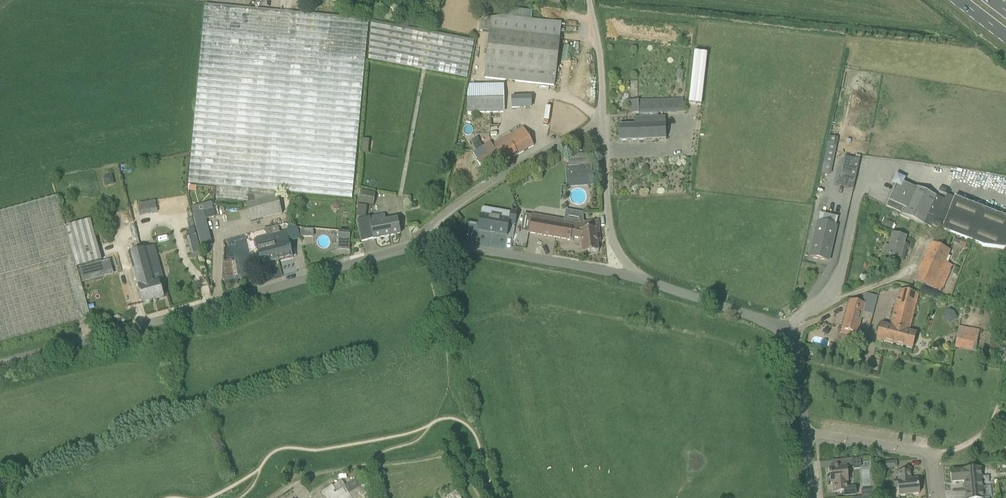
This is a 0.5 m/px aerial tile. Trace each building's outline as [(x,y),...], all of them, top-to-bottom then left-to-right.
[(189,184),(218,186),(216,200),(246,204),(275,197),(274,192),(352,199),(369,20),(206,5),(189,184)] [(560,39),(562,23),(501,17),(482,20),(482,22),(481,22),(480,32),(490,33),(490,32),(560,39)] [(421,26),(430,27),(431,19),(422,18),(421,26)] [(368,61),(467,79),(474,41),(372,22),(368,61)] [(485,79),(554,86),(560,39),(490,32),(490,33),(485,79)] [(689,103),(701,105),(767,112),(773,61),(694,52),(689,103)] [(469,85),(468,114),(504,114),(503,84),(469,85)] [(531,97),(512,98),(512,108),(531,107),(531,97)] [(683,112),(683,102),(683,100),(638,101),(630,101),(630,113),(639,113),(658,113),(683,112)] [(634,125),(619,125),(620,141),(666,140),(665,122),(665,117),(659,117),(658,113),(639,113),(639,118),(634,118),(634,125)] [(534,146),(524,127),(492,145),(491,143),(483,147),(473,153),(477,161),(485,174),(534,146)] [(471,140),(475,150),(482,147),(478,137),(471,140)] [(833,165),(837,146),(830,145),(828,144),(824,163),(826,163),(833,165)] [(854,185),(859,165),(860,160),(845,157),(839,181),(838,186),(853,189),(854,185)] [(568,187),(587,185),(585,165),(569,166),(567,166),(568,187)] [(942,231),(983,247),(1005,250),(1005,218),(946,195),(943,200),(916,187),(916,188),(904,183),(906,179),(896,174),(892,184),(896,185),(886,207),(901,213),(899,216),(924,227),(925,225),(931,228),(932,226),(942,230),(942,231)] [(359,204),(374,206),(375,194),(361,192),(359,204)] [(77,268),(66,227),(57,196),(0,212),(0,343),(91,318),(77,268)] [(278,196),(275,197),(246,204),(251,222),(283,214),(278,196)] [(139,214),(187,209),(185,197),(138,202),(139,214)] [(341,206),(344,205),(342,202),(340,204),(339,203),(336,202),(333,204),(333,207),(334,210),(337,211),(340,209),(341,206)] [(214,210),(204,212),(206,220),(216,217),(214,210)] [(516,226),(518,211),(510,210),(509,219),(480,214),(477,232),(507,237),(509,225),(516,226)] [(193,215),(201,245),(212,242),(206,220),(204,212),(193,215)] [(820,213),(810,258),(828,261),(838,217),(820,213)] [(357,220),(362,242),(400,234),(398,219),(386,222),(384,215),(357,220)] [(581,239),(583,253),(599,252),(596,229),(585,230),(584,223),(579,223),(532,215),(529,233),(573,241),(574,238),(581,239)] [(91,220),(66,227),(77,268),(89,264),(102,260),(91,220)] [(894,226),(895,224),(884,220),(881,227),(894,232),(896,227),(894,226)] [(274,242),(279,261),(293,257),(289,243),(301,240),(298,229),(289,226),(287,231),(280,233),(278,226),(270,228),(272,234),(274,242)] [(186,230),(188,237),(196,235),(194,228),(190,229),(186,230)] [(350,240),(351,232),(339,232),(338,250),(350,251),(350,240)] [(262,265),(279,261),(274,242),(272,234),(255,238),(255,241),(247,242),(250,252),(258,250),(262,265)] [(906,237),(893,234),(890,247),(885,246),(883,254),(904,259),(907,245),(904,244),(906,237)] [(188,237),(187,238),(191,255),(192,254),(200,252),(201,252),(196,235),(188,237)] [(955,239),(952,246),(962,250),(962,248),(965,249),(967,244),(955,239)] [(932,243),(915,282),(916,282),(926,286),(941,292),(952,266),(945,263),(950,250),(932,243)] [(152,301),(164,297),(160,279),(164,278),(155,246),(146,248),(151,265),(146,267),(150,283),(146,284),(148,292),(149,292),(152,301)] [(129,253),(143,303),(152,301),(149,292),(148,292),(146,284),(150,283),(146,267),(151,265),(146,248),(129,253)] [(82,278),(113,270),(110,260),(79,269),(82,278)] [(926,286),(916,282),(914,288),(924,291),(926,286)] [(882,323),(878,339),(912,348),(916,334),(909,333),(919,295),(900,290),(891,325),(882,323)] [(842,328),(858,333),(862,319),(872,321),(878,298),(868,295),(865,305),(850,301),(842,328)] [(980,331),(959,327),(955,348),(975,352),(980,331)] [(856,486),(848,487),(847,467),(852,466),(852,467),(855,470),(860,469),(862,467),(861,458),(851,459),(834,461),(834,468),(830,468),(831,484),(833,484),(834,493),(845,492),(845,496),(857,495),(856,486)] [(951,472),(952,482),(965,481),(967,497),(984,497),(983,489),(981,468),(979,468),(978,467),(977,467),(975,467),(973,468),(972,469),(964,470),(951,472)] [(895,489),(899,488),(900,496),(919,494),(918,481),(912,482),(911,471),(898,472),(898,480),(894,480),(895,489)] [(345,487),(337,492),(332,485),(321,492),(325,497),(344,497),(362,486),(357,479),(345,487)] [(362,486),(344,497),(359,497),(367,493),(362,486)] [(862,497),(873,497),(874,497),(873,489),(861,490),(862,497)]
